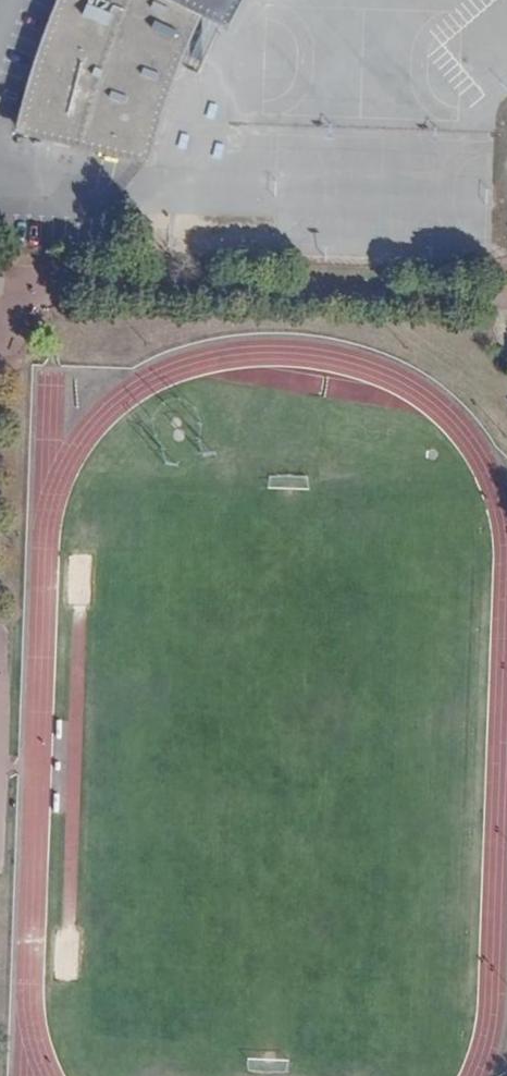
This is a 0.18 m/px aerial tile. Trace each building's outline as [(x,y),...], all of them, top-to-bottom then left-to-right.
[(201,13),(176,0),(57,0),(51,16),(44,35),(35,61),(28,83),(20,111),(16,129),(149,160),(155,136),(163,107),(171,85),(180,60),(191,34),(201,13)] [(201,13),(231,25),(244,0),(176,0),(201,13)]
